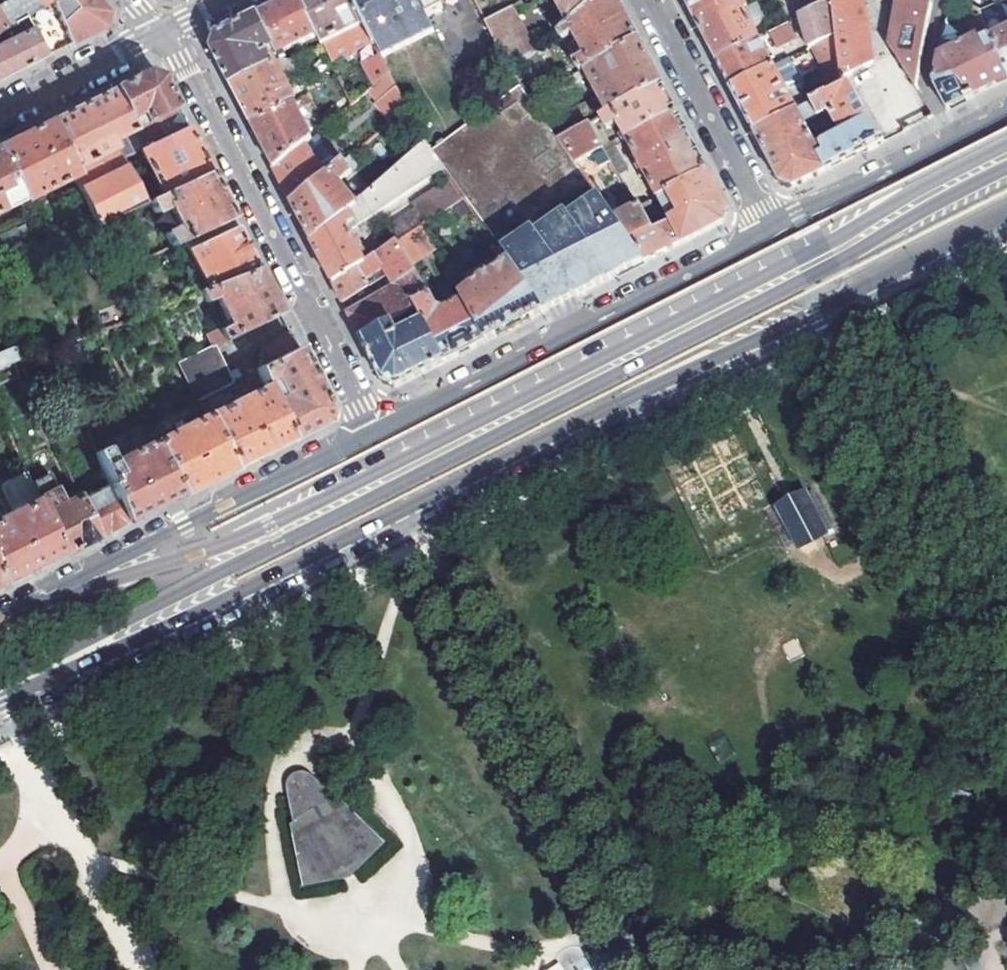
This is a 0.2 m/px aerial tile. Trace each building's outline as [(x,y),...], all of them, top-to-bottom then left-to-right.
[(12,27),(23,22),(24,22),(57,0),(15,0),(0,8),(0,33),(12,27)] [(44,57),(63,48),(103,27),(106,12),(95,0),(57,0),(24,22),(23,22),(44,57)] [(298,0),(290,0),(266,12),(257,17),(280,62),(283,60),(286,59),(283,54),(318,37),(298,0)] [(318,37),(323,46),(332,64),(374,42),(364,24),(352,0),(298,0),(318,37)] [(364,24),(374,42),(381,57),(435,31),(427,15),(420,0),(352,0),(364,24)] [(427,15),(442,8),(438,0),(420,0),(427,15)] [(562,16),(549,24),(551,28),(546,31),(550,39),(558,33),(601,0),(554,0),(562,16)] [(577,71),(637,40),(624,15),(616,0),(601,0),(558,33),(562,41),(573,36),(578,47),(574,49),(576,54),(581,52),(583,56),(573,62),(577,71)] [(700,31),(715,59),(758,36),(744,8),(747,6),(744,0),(740,2),(739,0),(683,0),(700,31)] [(809,47),(812,45),(842,30),(836,0),(828,0),(811,9),(802,13),(802,14),(809,47)] [(811,9),(828,0),(809,0),(811,9)] [(842,30),(846,51),(850,73),(880,60),(868,0),(836,0),(842,30)] [(893,49),(917,85),(933,0),(900,0),(893,49)] [(753,4),(747,6),(744,8),(758,36),(767,32),(753,4)] [(501,49),(528,35),(513,6),(486,21),(501,49)] [(975,12),(973,10),(960,17),(962,22),(977,15),(975,12)] [(781,24),(788,21),(783,12),(776,15),(781,24)] [(970,36),(984,29),(977,15),(962,22),(970,36)] [(280,62),(257,17),(236,27),(218,36),(213,52),(230,86),(280,62)] [(788,21),(781,24),(769,30),(777,46),(796,36),(788,21)] [(17,70),(44,57),(23,22),(12,27),(15,33),(11,35),(13,39),(0,46),(0,79),(17,70)] [(812,45),(821,62),(846,51),(842,30),(812,45)] [(1006,76),(1006,30),(989,38),(1006,76)] [(536,50),(528,35),(501,49),(511,70),(536,50)] [(758,36),(715,59),(727,82),(730,88),(766,69),(763,64),(771,59),(764,47),(756,50),(753,45),(761,41),(758,36)] [(946,109),(989,88),(1006,79),(1006,76),(989,38),(976,44),(974,40),(938,56),(933,82),(946,109)] [(588,76),(607,112),(660,84),(650,64),(637,40),(577,71),(569,76),(573,84),(588,76)] [(764,47),(761,41),(753,45),(756,50),(764,47)] [(846,51),(821,62),(836,90),(852,82),(850,73),(846,51)] [(382,58),(381,57),(363,66),(373,88),(377,85),(390,74),(382,58)] [(773,65),(771,59),(763,64),(766,69),(773,65)] [(280,62),(230,86),(247,119),(250,126),(293,105),(296,104),(289,90),(287,91),(278,74),(284,71),(286,76),(293,78),(302,73),(296,60),(290,64),(283,60),(280,62)] [(766,69),(730,88),(747,119),(754,132),(796,111),(773,65),(766,69)] [(122,84),(113,88),(127,119),(140,114),(144,124),(175,108),(159,78),(146,72),(122,84)] [(390,74),(377,85),(386,97),(379,102),(393,122),(408,109),(390,74)] [(556,82),(528,97),(534,104),(560,90),(556,82)] [(852,82),(836,90),(796,111),(754,132),(773,169),(780,182),(795,185),(857,154),(883,140),(852,82)] [(601,116),(607,128),(618,122),(625,135),(619,137),(622,143),(627,140),(676,114),(666,94),(660,84),(607,112),(601,116)] [(146,204),(121,159),(111,140),(132,130),(127,119),(113,88),(48,121),(73,176),(98,227),(114,219),(146,204)] [(347,95),(334,105),(340,115),(352,105),(347,95)] [(309,97),(299,101),(303,108),(312,103),(309,97)] [(293,105),(250,126),(261,147),(273,170),(303,145),(310,139),(306,131),(311,128),(309,123),(303,126),(293,105)] [(324,127),(340,115),(334,105),(319,117),(324,127)] [(132,130),(141,150),(185,129),(178,114),(175,108),(144,124),(132,130)] [(643,171),(657,197),(707,171),(695,148),(676,114),(627,140),(639,163),(634,166),(638,173),(643,171)] [(0,145),(0,155),(21,202),(73,176),(48,121),(0,145)] [(576,165),(577,164),(591,155),(600,169),(612,161),(606,152),(597,138),(588,122),(558,138),(576,165)] [(160,197),(164,196),(209,174),(190,138),(185,129),(141,150),(138,151),(160,197)] [(111,140),(121,159),(138,151),(141,150),(132,130),(111,140)] [(617,146),(597,138),(606,152),(614,147),(617,146)] [(303,145),(317,162),(326,155),(311,139),(310,139),(303,145)] [(356,227),(444,169),(429,148),(426,144),(354,205),(310,243),(328,278),(332,285),(363,265),(357,252),(361,250),(359,245),(354,247),(345,227),(354,223),(356,227)] [(303,145),(273,170),(277,178),(292,207),(329,176),(317,162),(303,145)] [(614,147),(606,152),(612,161),(620,157),(614,147)] [(331,175),(329,176),(292,207),(306,236),(310,243),(354,205),(337,184),(363,160),(357,153),(355,154),(331,175)] [(21,202),(0,155),(0,213),(21,202)] [(707,171),(657,197),(671,224),(681,244),(682,243),(721,223),(728,209),(718,192),(707,171)] [(163,243),(165,248),(185,240),(232,217),(212,181),(209,174),(164,196),(169,207),(179,229),(165,235),(168,242),(163,243)] [(630,176),(622,180),(637,207),(646,203),(630,176)] [(420,218),(424,225),(453,206),(465,199),(451,179),(412,204),(420,218)] [(535,217),(543,228),(564,215),(567,219),(601,198),(593,187),(560,207),(557,204),(535,217)] [(160,197),(148,203),(153,214),(169,207),(164,196),(160,197)] [(663,228),(671,224),(657,197),(649,202),(663,228)] [(564,215),(543,228),(535,234),(533,231),(501,251),(508,261),(544,313),(630,269),(646,261),(615,219),(601,198),(567,219),(564,215)] [(458,214),(458,215),(471,208),(465,199),(453,206),(458,214)] [(420,228),(425,236),(458,214),(453,206),(424,225),(420,228)] [(652,234),(637,207),(615,219),(646,261),(651,259),(681,244),(671,224),(663,228),(652,234)] [(185,240),(189,250),(236,227),(234,222),(232,217),(185,240)] [(412,233),(413,232),(420,228),(424,225),(420,218),(408,227),(412,233)] [(98,227),(115,273),(134,264),(114,219),(98,227)] [(494,240),(501,251),(533,231),(526,220),(494,240)] [(236,227),(189,250),(208,289),(258,270),(236,227)] [(412,233),(405,237),(411,246),(419,242),(413,232),(412,233)] [(396,243),(401,253),(411,246),(405,237),(396,243)] [(396,243),(363,265),(332,285),(342,304),(385,273),(394,287),(414,275),(408,265),(401,253),(396,243)] [(401,253),(408,265),(418,259),(411,246),(401,253)] [(462,301),(486,342),(536,317),(544,313),(508,261),(488,272),(485,268),(464,280),(459,273),(463,270),(459,263),(444,272),(461,300),(462,301)] [(202,291),(207,302),(208,304),(218,300),(229,324),(220,329),(224,339),(281,313),(262,276),(258,270),(208,289),(202,291)] [(461,300),(444,272),(436,276),(453,306),(462,301),(461,300)] [(356,333),(360,340),(389,322),(413,307),(427,299),(414,275),(394,287),(347,315),(356,333)] [(198,306),(207,302),(202,291),(193,295),(198,306)] [(479,346),(486,342),(462,301),(453,306),(446,309),(434,311),(427,299),(413,307),(421,321),(444,363),(479,346)] [(389,322),(360,340),(382,383),(397,387),(437,367),(444,363),(421,321),(397,335),(389,322)] [(210,346),(213,344),(224,339),(220,329),(205,336),(210,346)] [(257,372),(263,385),(273,380),(281,399),(271,403),(289,443),(308,433),(325,424),(332,410),(291,332),(265,345),(271,358),(277,355),(280,360),(273,363),(267,366),(257,372)] [(210,346),(179,360),(199,401),(232,384),(228,374),(213,344),(210,346)] [(15,345),(0,350),(0,366),(20,357),(15,345)] [(48,349),(39,353),(42,361),(52,358),(48,349)] [(42,361),(39,353),(22,359),(18,361),(22,369),(42,361)] [(257,371),(253,362),(228,374),(232,384),(257,372),(257,371)] [(264,388),(206,416),(234,470),(261,457),(289,443),(271,403),(264,388)] [(154,442),(181,496),(207,483),(234,470),(206,416),(154,442)] [(96,454),(109,485),(126,524),(157,508),(181,496),(154,442),(114,461),(106,448),(96,454)] [(49,471),(30,480),(38,500),(39,501),(58,492),(49,471)] [(13,497),(26,482),(15,473),(2,488),(13,497)] [(79,499),(97,539),(105,535),(126,524),(109,485),(79,499)] [(58,492),(39,501),(45,514),(64,505),(58,492)] [(804,495),(780,507),(800,546),(824,533),(804,495)] [(64,505),(45,514),(63,556),(71,552),(97,539),(79,499),(79,498),(64,505)] [(2,586),(35,570),(63,556),(45,514),(39,501),(38,500),(0,519),(0,582),(2,586)] [(286,787),(292,824),(335,802),(310,777),(309,776),(308,775),(307,775),(306,774),(305,774),(304,774),(303,774),(302,773),(301,773),(300,773),(299,773),(298,773),(298,774),(297,774),(296,774),(295,775),(294,775),(293,775),(293,776),(292,776),(291,776),(291,777),(290,777),(290,778),(289,779),(289,780),(288,780),(288,781),(287,782),(287,783),(286,784),(287,784),(286,785),(286,786),(286,787)] [(338,801),(335,802),(292,824),(290,827),(302,889),(341,881),(358,870),(384,845),(338,801)] [(588,954),(597,969),(642,969),(623,935),(588,954)] [(975,948),(961,956),(968,969),(987,969),(975,948)] [(545,969),(565,969),(559,961),(545,969)]
